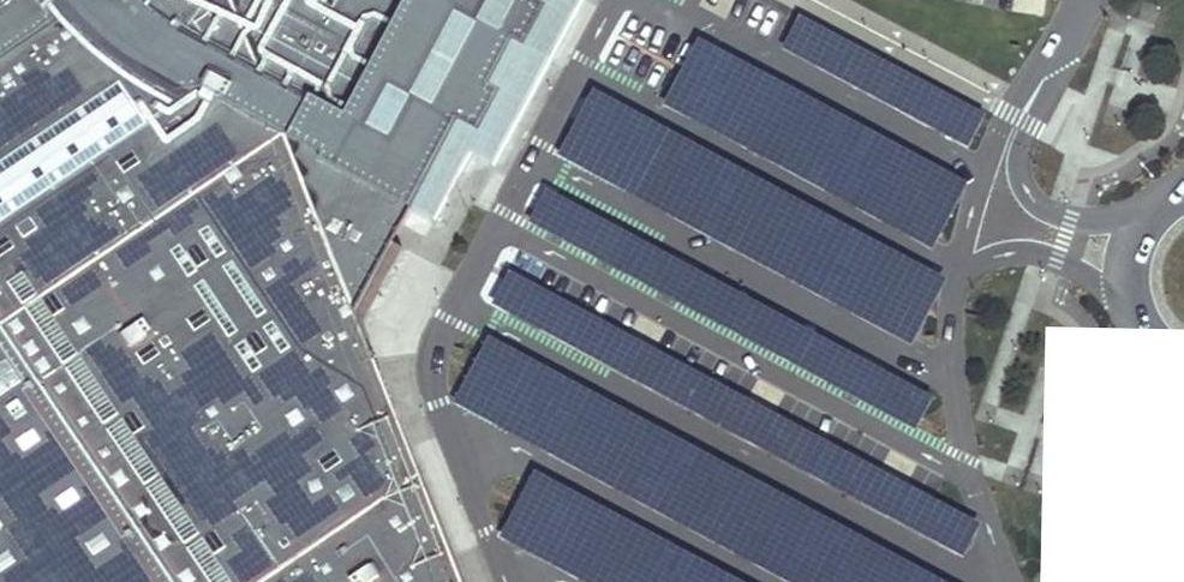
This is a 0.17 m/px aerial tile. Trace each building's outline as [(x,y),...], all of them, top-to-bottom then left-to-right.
[(583,0),(0,0),(0,581),(462,581),(396,417),(353,309),(410,204),(437,218),(472,151),(496,164),(540,81),(583,0)] [(988,116),(803,17),(784,51),(969,150),(988,116)] [(971,185),(701,41),(666,107),(936,251),(971,185)] [(950,281),(596,91),(559,160),(914,350),(950,281)] [(934,400),(547,194),(530,226),(917,433),(934,400)] [(519,255),(511,272),(531,281),(539,263),(519,255)] [(983,526),(512,275),(493,309),(965,561),(983,526)] [(490,341),(454,407),(781,581),(941,581),(490,341)] [(535,474),(500,541),(576,581),(737,581),(535,474)]
